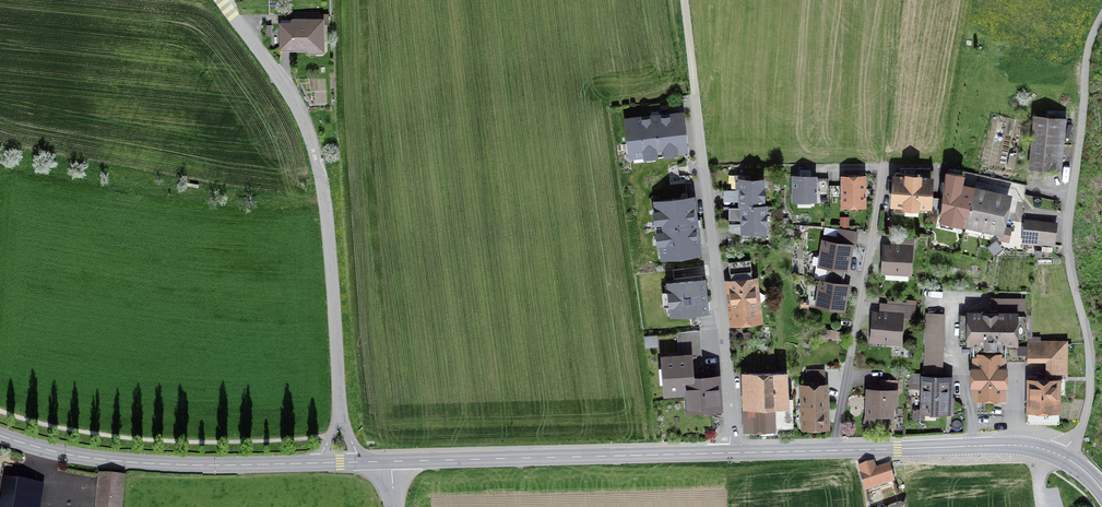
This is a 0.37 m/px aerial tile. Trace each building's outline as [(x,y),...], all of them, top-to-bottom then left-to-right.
[(329,21),(284,21),(283,50),(328,51),(329,21)] [(677,112),(620,120),(625,158),(682,150),(677,112)] [(1061,117),(1030,116),(1027,167),(1058,169),(1061,117)] [(687,184),(687,166),(671,165),(671,183),(687,184)] [(930,175),(887,174),(886,206),(929,208),(930,175)] [(813,175),(789,175),(790,202),(814,201),(813,175)] [(864,175),(840,175),(840,208),(864,208),(864,175)] [(736,204),(761,204),(760,177),(735,178),(736,204)] [(942,222),(964,227),(973,187),(951,182),(942,222)] [(973,187),(964,227),(982,231),(991,191),(973,187)] [(991,191),(982,231),(999,235),(1008,194),(991,191)] [(690,194),(651,200),(659,259),(698,253),(690,194)] [(761,204),(736,204),(737,233),(762,232),(761,204)] [(1054,221),(1022,219),(1020,243),(1052,245),(1054,221)] [(851,244),(820,239),(816,266),(847,271),(851,244)] [(910,245),(880,244),(880,274),(909,274),(910,245)] [(708,266),(674,267),(675,281),(709,280),(708,266)] [(753,275),(722,279),(728,325),(759,321),(753,275)] [(851,283),(816,280),(812,307),(846,311),(851,283)] [(705,287),(677,291),(682,332),(710,328),(705,287)] [(1023,362),(1030,338),(1029,299),(990,297),(988,315),(962,313),(960,344),(971,344),(969,403),(1005,402),(1005,362),(1023,362)] [(901,314),(871,312),(869,341),(898,344),(901,314)] [(944,314),(926,314),(924,372),(943,372),(944,314)] [(1030,338),(1023,362),(1024,410),(1055,410),(1056,378),(1063,377),(1066,338),(1030,338)] [(682,392),(687,373),(686,352),(656,355),(660,394),(682,392)] [(738,371),(740,431),(773,430),(772,406),(783,406),(782,370),(738,371)] [(687,373),(682,392),(683,410),(718,407),(715,371),(687,373)] [(951,375),(922,374),(922,415),(951,415),(951,375)] [(826,382),(799,383),(801,430),(828,429),(826,382)] [(896,388),(865,388),(864,416),(895,417),(896,388)] [(871,460),(852,468),(863,493),(893,481),(886,465),(875,469),(871,460)] [(101,472),(98,506),(124,506),(127,474),(101,472)] [(4,476),(0,504),(0,506),(40,506),(44,482),(4,476)]
